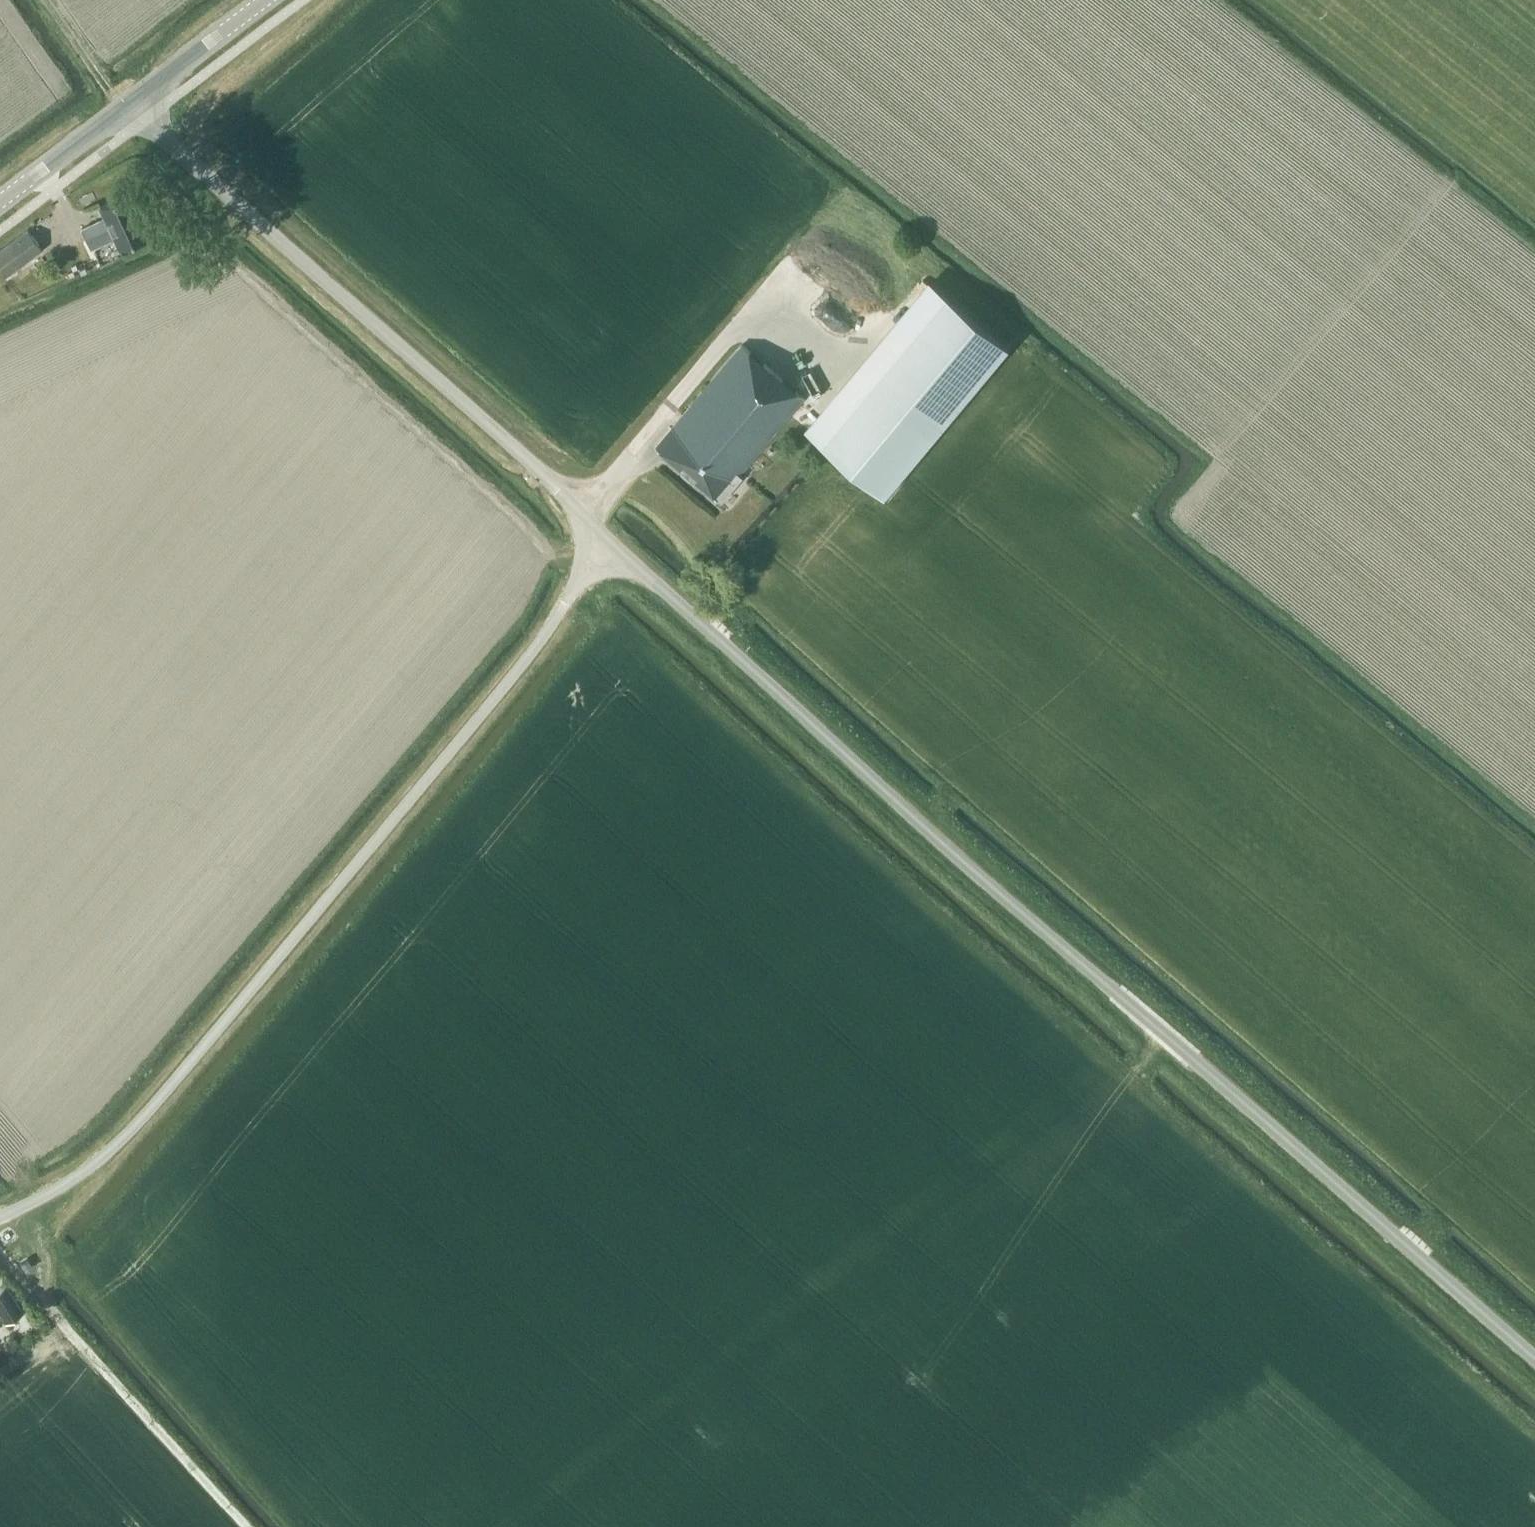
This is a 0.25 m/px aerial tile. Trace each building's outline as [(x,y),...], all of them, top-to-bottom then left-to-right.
[(121,247),(153,232),(134,190),(101,205),(106,216),(82,228),(92,248),(116,237),(121,247)] [(28,227),(0,248),(0,271),(5,277),(44,248),(28,227)] [(944,290),(819,439),(885,494),(1009,345),(944,290)] [(740,474),(805,396),(743,343),(656,446),(684,470),(683,471),(689,476),(690,475),(716,497),(717,497),(721,500),(731,489),(735,493),(747,480),(740,474)] [(26,1270),(32,1266),(27,1258),(21,1262),(26,1270)] [(5,1283),(0,1287),(0,1312),(6,1322),(23,1311),(5,1283)]
